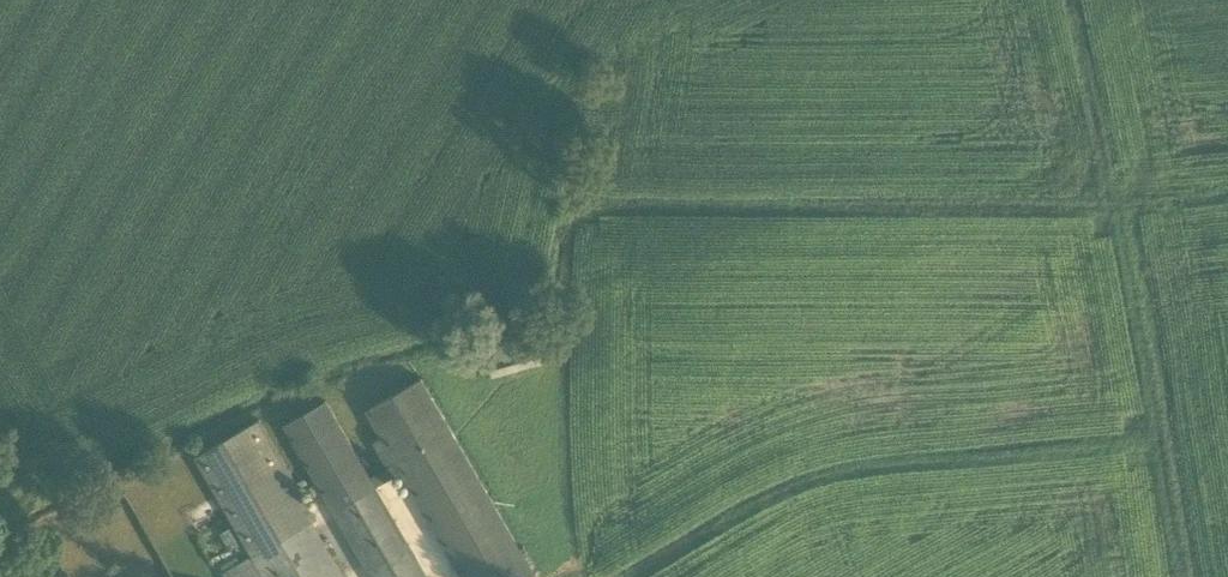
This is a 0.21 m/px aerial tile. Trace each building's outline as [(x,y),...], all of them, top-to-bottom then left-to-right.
[(284,427),(371,576),(423,576),(373,491),(402,475),(461,576),(536,576),(422,382),(363,416),(392,465),(370,478),(326,402),(284,427)] [(257,424),(195,459),(250,557),(223,572),(226,576),(344,576),(257,424)]
